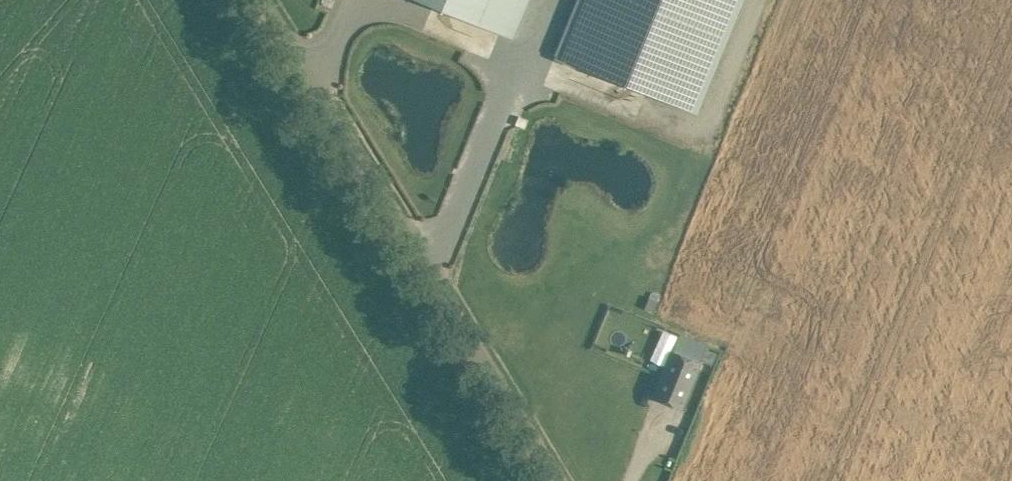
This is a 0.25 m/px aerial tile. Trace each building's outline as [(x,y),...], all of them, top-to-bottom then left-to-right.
[(512,39),(528,0),(418,0),(512,39)] [(555,56),(697,114),(744,0),(578,0),(555,56)] [(654,397),(681,408),(700,362),(672,350),(654,397)]
